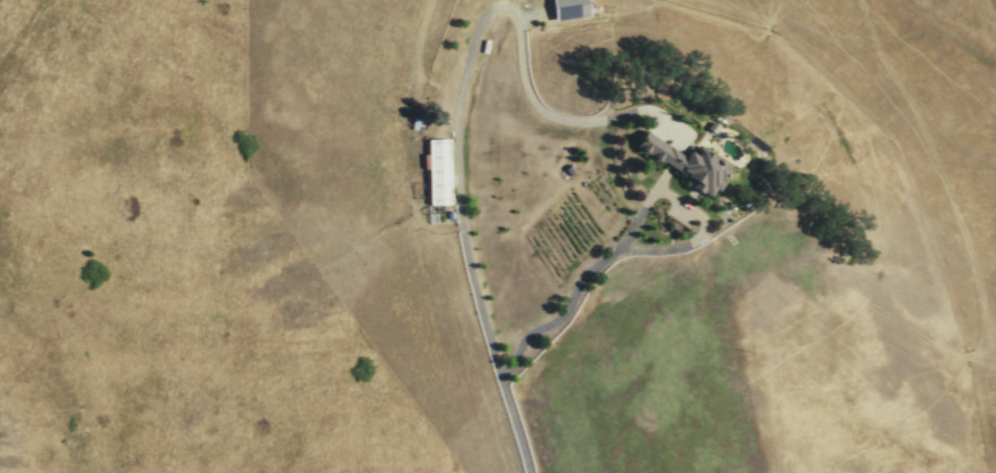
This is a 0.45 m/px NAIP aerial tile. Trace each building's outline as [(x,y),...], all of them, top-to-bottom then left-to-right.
[(554,19),(588,14),(586,0),(551,0),(554,19)] [(634,146),(710,196),(728,168),(692,144),(684,156),(644,130),(634,146)] [(426,138),(428,203),(450,202),(448,137),(426,138)]
